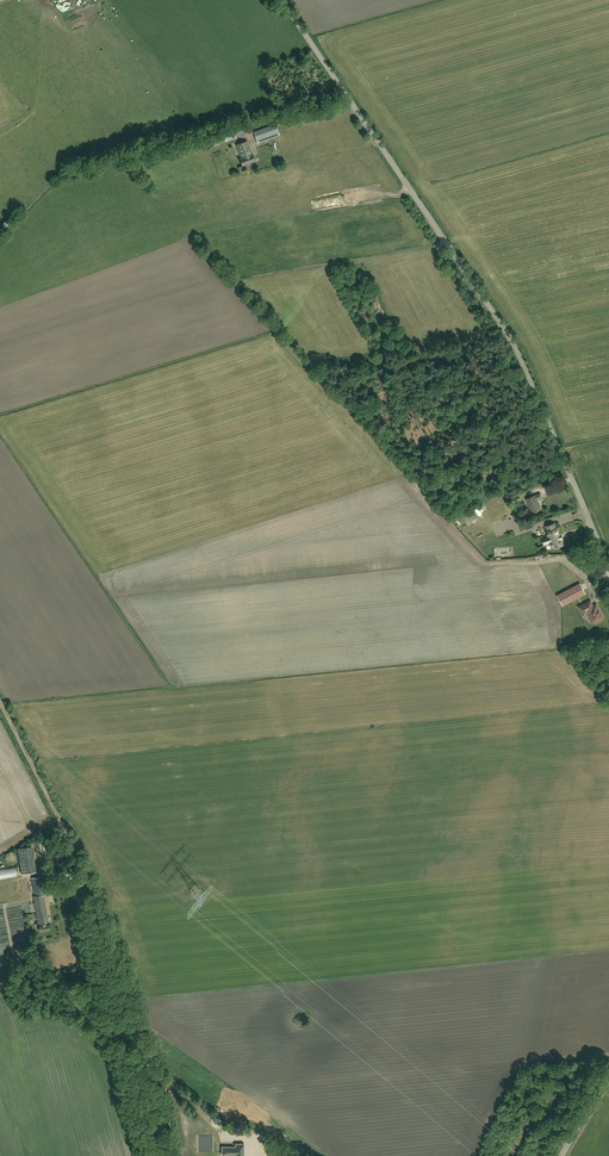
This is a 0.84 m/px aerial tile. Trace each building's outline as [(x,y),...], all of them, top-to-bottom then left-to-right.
[(258,144),(280,136),(275,123),(253,131),(258,144)] [(227,141),(236,138),(235,136),(246,132),(244,126),(224,134),(227,141)] [(213,142),(217,140),(217,139),(225,136),(224,134),(211,138),(213,142)] [(252,154),(248,141),(237,145),(241,158),(240,159),(243,166),(255,161),(253,154),(252,154)] [(542,498),(540,493),(535,496),(534,495),(526,499),(532,513),(541,510),(538,503),(538,502),(537,500),(542,498)] [(468,507),(460,511),(468,523),(475,518),(468,507)] [(507,521),(504,523),(509,532),(512,531),(507,521)] [(563,545),(557,528),(556,529),(554,523),(546,526),(548,532),(547,532),(548,536),(547,537),(549,543),(550,542),(552,549),(563,545)] [(463,568),(465,574),(481,568),(478,561),(463,568)] [(556,578),(568,569),(562,561),(550,570),(556,578)] [(580,583),(557,595),(563,606),(586,594),(580,583)] [(593,606),(590,601),(579,607),(584,616),(587,614),(589,614),(591,618),(591,620),(591,621),(592,622),(595,623),(599,621),(600,618),(599,617),(602,616),(599,610),(598,610),(597,607),(598,607),(596,604),(593,606)] [(29,856),(29,859),(25,860),(29,874),(36,872),(32,856),(29,856)] [(0,871),(0,880),(23,877),(22,867),(0,871)] [(75,882),(74,872),(60,873),(61,880),(70,879),(71,883),(75,882)] [(47,924),(46,917),(47,917),(43,895),(47,894),(44,876),(32,878),(35,896),(34,896),(38,918),(39,925),(40,931),(50,929),(49,923),(47,924)] [(244,1143),(236,1143),(236,1146),(222,1146),(222,1155),(236,1155),(244,1155),(244,1143)]
